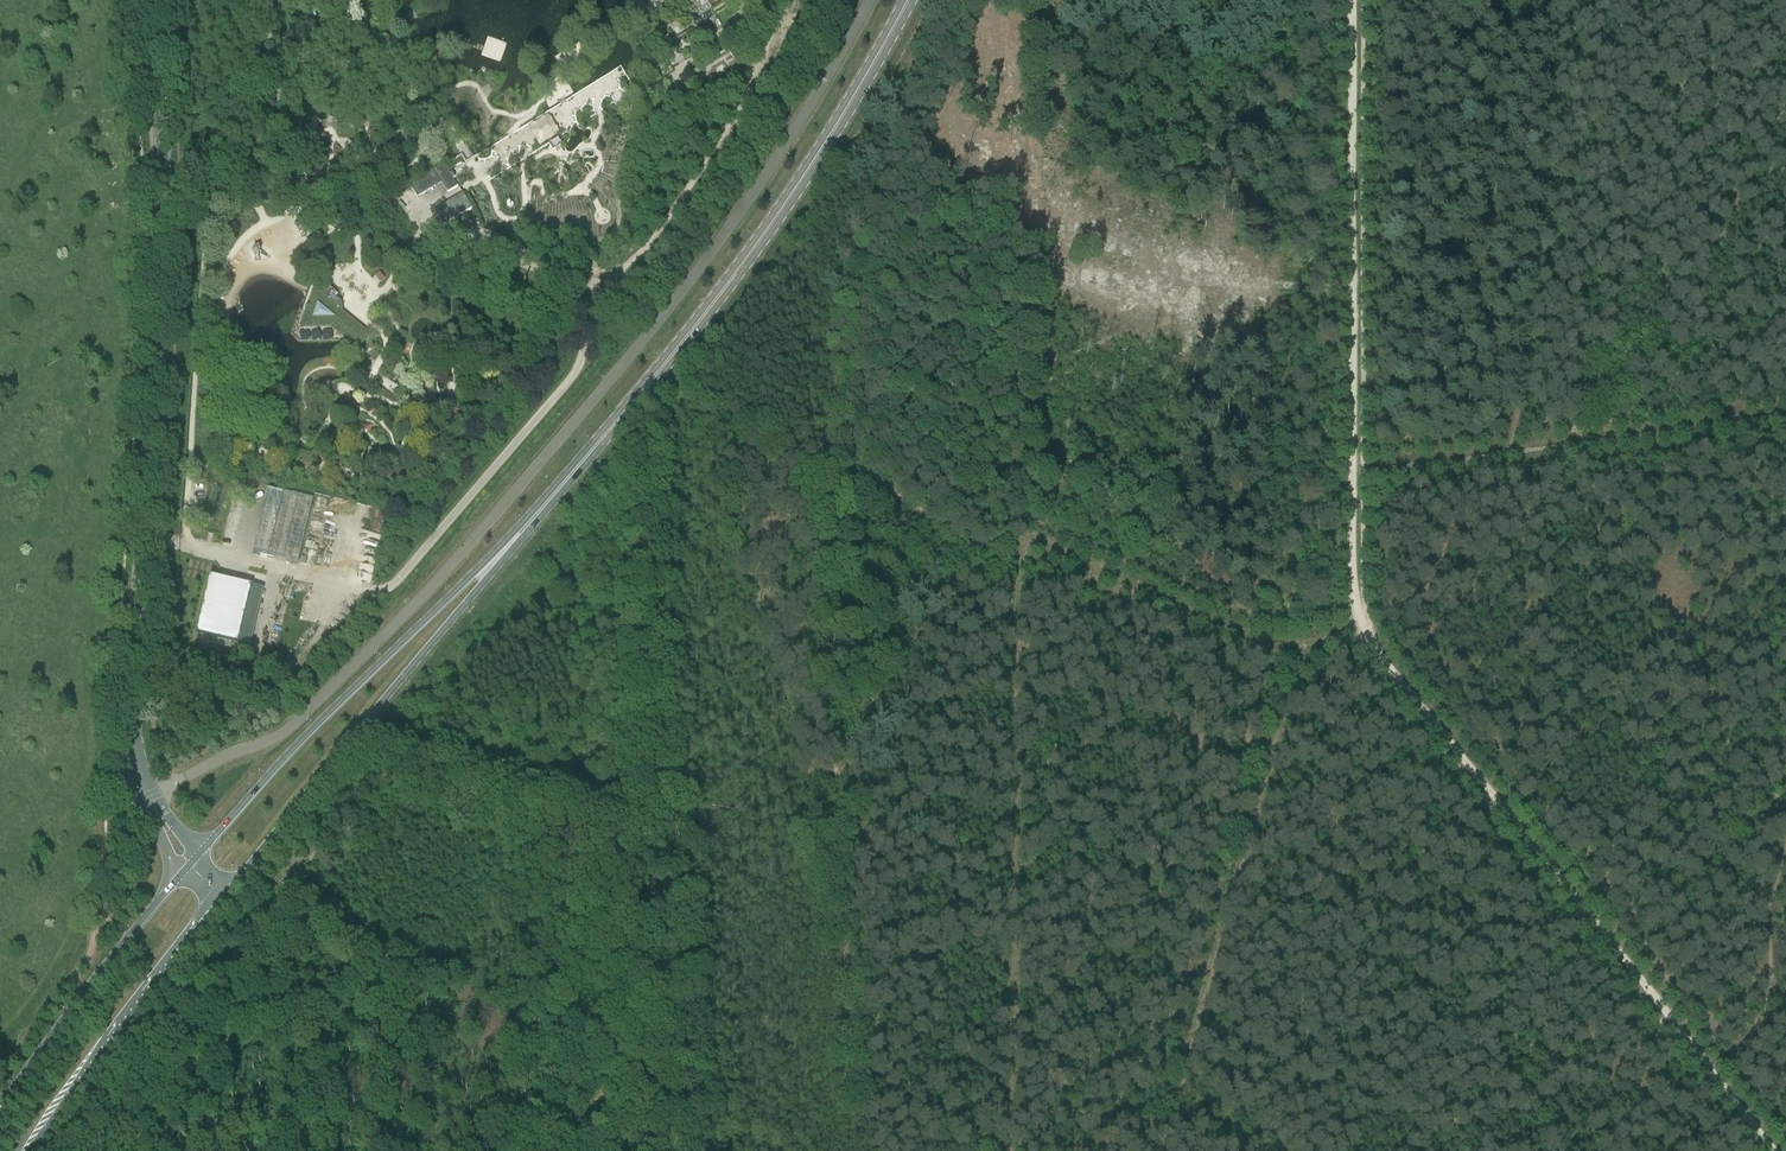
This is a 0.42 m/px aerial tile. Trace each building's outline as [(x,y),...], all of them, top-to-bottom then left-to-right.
[(328,116),(325,125),(341,131),(344,121),(328,116)] [(438,169),(435,171),(434,170),(410,185),(418,198),(442,183),(448,193),(458,186),(449,172),(444,165),(438,169)] [(444,225),(474,205),(465,192),(435,212),(444,225)] [(330,289),(329,291),(323,287),(316,290),(314,288),(300,329),(331,329),(337,334),(350,318),(343,312),(342,302),(336,297),(338,295),(330,289)] [(349,344),(359,351),(372,335),(362,328),(349,344)] [(308,330),(308,340),(331,339),(331,330),(308,330)] [(313,498),(268,488),(253,553),(298,564),(313,498)] [(313,564),(315,550),(302,548),(300,563),(313,564)] [(252,584),(211,575),(198,632),(239,641),(252,586),(252,584)] [(264,589),(252,586),(239,641),(251,645),(264,589)]
